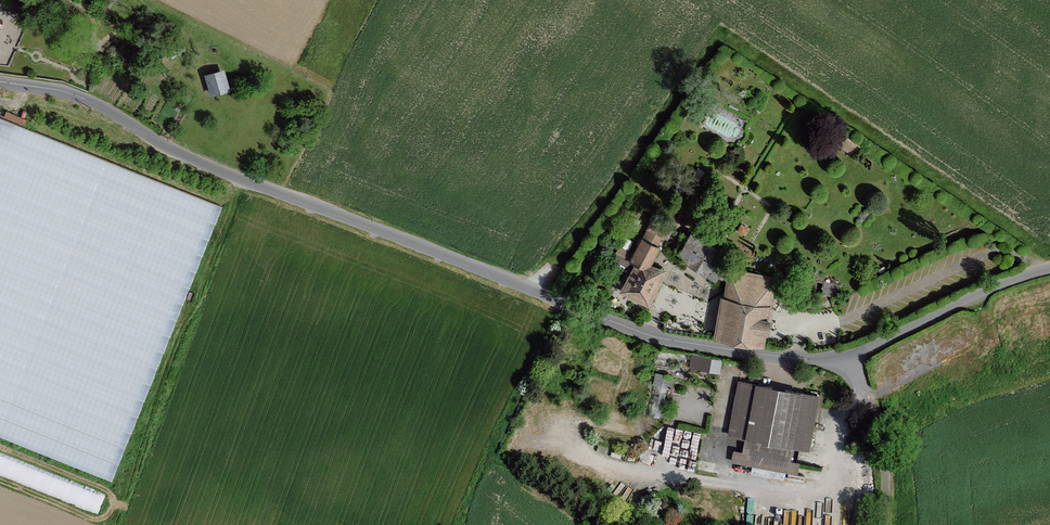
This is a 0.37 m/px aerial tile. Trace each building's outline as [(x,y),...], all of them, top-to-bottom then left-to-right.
[(225,70),(207,75),(212,94),(230,89),(225,70)] [(121,474),(191,272),(183,269),(166,291),(158,284),(157,288),(146,287),(142,274),(143,272),(120,264),(132,260),(119,256),(123,250),(116,245),(118,239),(110,242),(109,287),(104,283),(96,283),(99,279),(91,279),(87,264),(95,241),(77,235),(109,236),(109,229),(117,219),(117,218),(153,171),(0,118),(0,433),(121,474)] [(672,227),(652,217),(648,226),(667,236),(672,227)] [(677,255),(715,278),(729,255),(691,232),(677,255)] [(647,304),(664,269),(649,264),(658,246),(641,239),(630,259),(637,262),(622,290),(647,304)] [(777,276),(729,268),(724,294),(722,294),(715,336),(765,344),(768,331),(771,331),(773,319),(770,319),(777,276)] [(719,372),(721,361),(693,356),(691,366),(719,372)] [(656,374),(654,385),(666,388),(670,389),(672,378),(656,374)] [(805,392),(738,380),(728,436),(745,439),(743,452),(734,450),(731,462),(752,466),(786,472),(798,474),(800,465),(800,463),(791,461),(793,448),(809,451),(818,407),(820,395),(805,392)] [(655,393),(649,415),(659,417),(666,388),(654,385),(652,392),(655,393)] [(786,472),(752,466),(751,474),(784,481),(786,472)]
